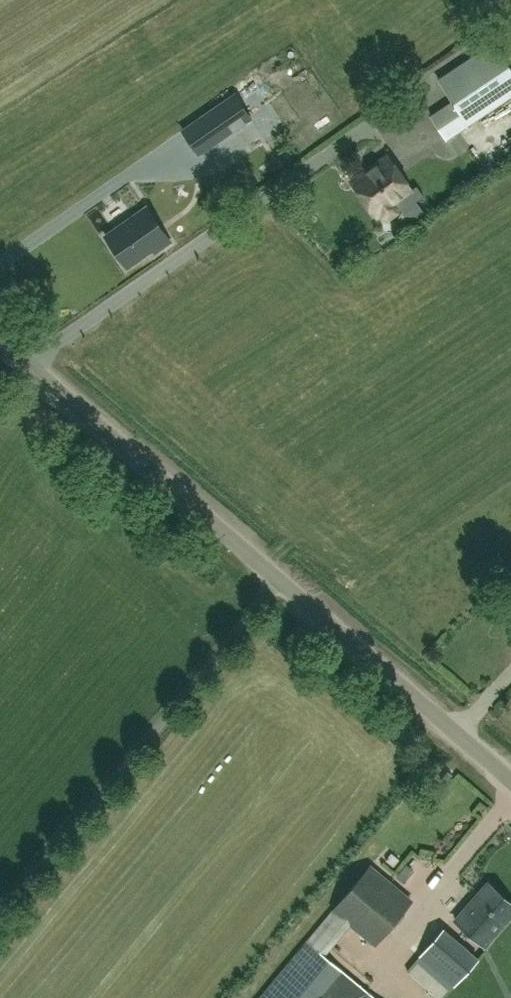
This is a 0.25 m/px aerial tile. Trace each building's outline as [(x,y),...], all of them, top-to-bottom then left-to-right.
[(492,43),(438,79),(453,101),(431,116),(446,139),(510,96),(510,70),(492,43)] [(235,95),(203,117),(219,140),(251,118),(235,95)] [(410,191),(386,157),(352,181),(376,215),(379,213),(382,217),(386,218),(395,211),(396,207),(393,203),(410,191)] [(157,255),(171,245),(150,215),(111,243),(127,266),(152,248),(157,255)] [(370,866),(260,997),(374,997),(322,955),(349,922),(375,944),(411,901),(370,866)] [(510,915),(510,903),(489,884),(456,921),(484,946),(510,915)] [(453,986),(477,959),(443,929),(420,956),(407,970),(438,997),(443,997),(453,986)]
